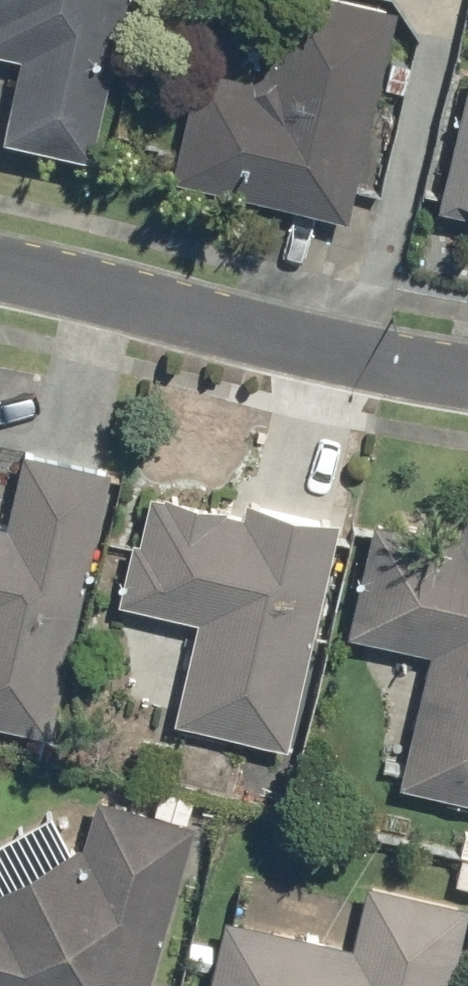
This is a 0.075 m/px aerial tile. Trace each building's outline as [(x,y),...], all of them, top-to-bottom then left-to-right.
[(86,157),(122,0),(0,0),(0,53),(12,56),(0,109),(0,137),(86,157)] [(163,175),(344,221),(398,9),(361,0),(278,0),(258,80),(192,64),(163,175)] [(432,204),(467,213),(467,68),(467,67),(432,204)] [(49,739),(109,470),(15,450),(1,513),(0,513),(0,729),(49,739)] [(283,748),(334,519),(239,498),(237,508),(136,486),(110,600),(191,618),(168,723),(283,748)] [(467,803),(467,525),(452,521),(449,537),(365,518),(339,633),(422,652),(392,786),(467,803)] [(0,881),(0,985),(144,985),(190,822),(90,793),(77,842),(0,881)] [(464,904),(362,881),(348,943),(218,914),(201,985),(446,985),(464,904)]
